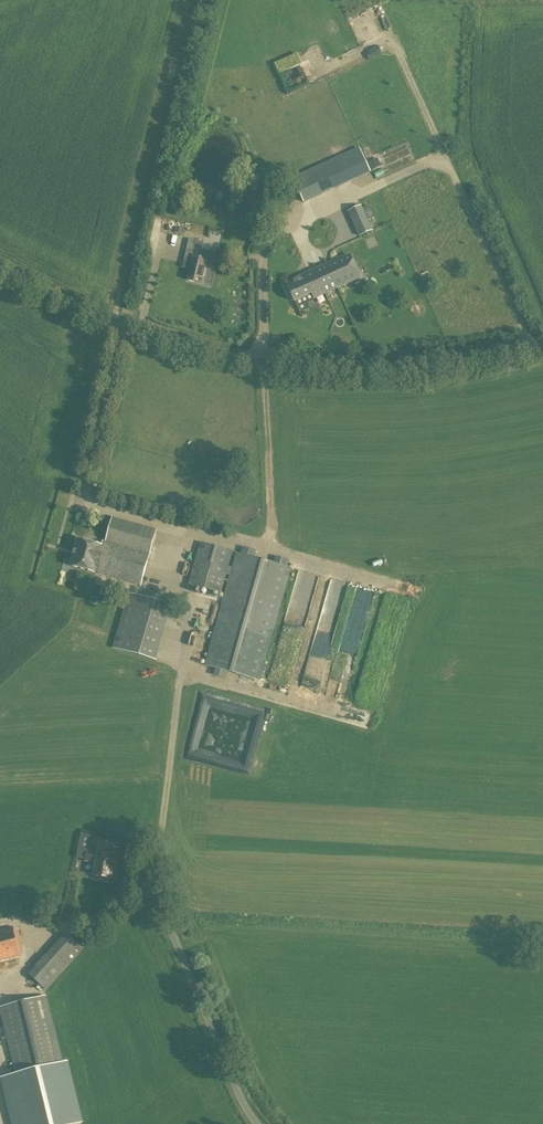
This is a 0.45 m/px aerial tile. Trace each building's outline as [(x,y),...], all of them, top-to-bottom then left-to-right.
[(303,202),(370,172),(359,147),(292,178),(303,202)] [(360,206),(349,211),(355,223),(365,218),(360,206)] [(204,284),(210,260),(200,258),(203,242),(189,238),(183,261),(191,263),(187,280),(204,284)] [(337,287),(343,284),(359,277),(358,274),(354,266),(349,256),(327,265),(337,287)] [(325,292),(337,287),(327,265),(321,268),(321,267),(315,269),(316,270),(325,292)] [(288,293),(292,300),(293,300),(294,301),(312,293),(313,298),(325,292),(316,270),(307,274),(286,283),(290,292),(288,293)] [(140,586),(157,530),(112,517),(105,541),(102,540),(100,545),(77,538),(69,566),(94,573),(140,586)] [(241,554),(199,542),(199,544),(188,584),(220,593),(225,574),(230,575),(215,625),(204,664),(215,667),(213,675),(225,678),(227,670),(257,679),(291,568),(286,566),(288,559),(275,556),(273,563),(254,557),(256,550),(243,547),(241,554)] [(154,660),(170,605),(128,593),(112,647),(154,660)] [(110,879),(116,844),(94,840),(93,846),(87,845),(84,861),(96,863),(94,876),(110,879)] [(19,956),(18,952),(22,951),(17,929),(13,930),(12,926),(0,929),(0,960),(19,956)] [(45,991),(83,949),(65,932),(28,974),(45,991)] [(1,1008),(17,1075),(3,1079),(14,1123),(80,1123),(81,1123),(67,1063),(63,1064),(47,997),(1,1008)]
